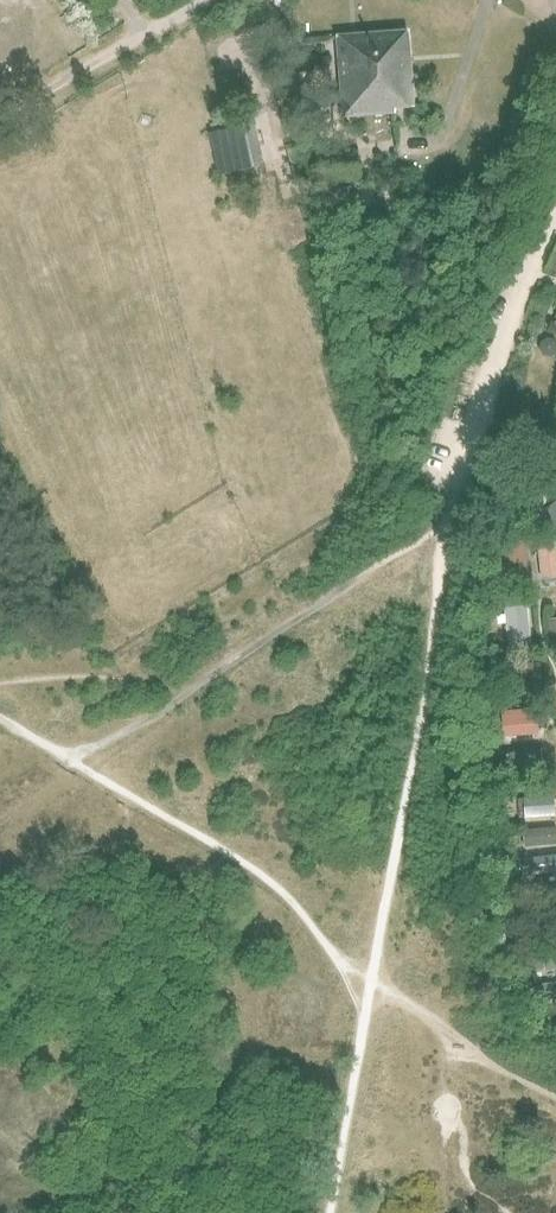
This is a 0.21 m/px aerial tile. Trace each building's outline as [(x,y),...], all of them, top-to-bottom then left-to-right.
[(396,107),(414,106),(408,30),(336,35),(343,116),(396,111),(396,107)] [(255,123),(209,132),(218,175),(264,165),(255,123)] [(547,507),(548,525),(555,524),(555,501),(547,507)] [(498,543),(502,578),(528,575),(524,540),(498,543)] [(541,579),(555,577),(555,541),(555,540),(536,543),(541,579)] [(505,607),(509,643),(530,641),(527,606),(505,607)] [(548,618),(550,653),(555,652),(555,618),(548,618)] [(507,681),(540,683),(541,662),(508,660),(507,681)] [(533,708),(522,708),(501,710),(503,736),(538,733),(537,713),(533,713),(533,708)] [(505,752),(509,774),(544,769),(541,748),(505,752)] [(517,797),(519,818),(555,815),(553,794),(517,797)] [(555,844),(555,832),(555,825),(528,827),(528,829),(522,829),(523,846),(530,845),(530,846),(538,845),(555,844)] [(523,875),(555,871),(555,855),(521,859),(523,875)] [(541,907),(555,905),(555,885),(539,887),(541,907)] [(547,937),(555,936),(555,918),(544,919),(547,937)] [(540,970),(555,968),(555,948),(537,951),(540,970)] [(543,1000),(555,999),(555,982),(540,984),(543,1000)]
